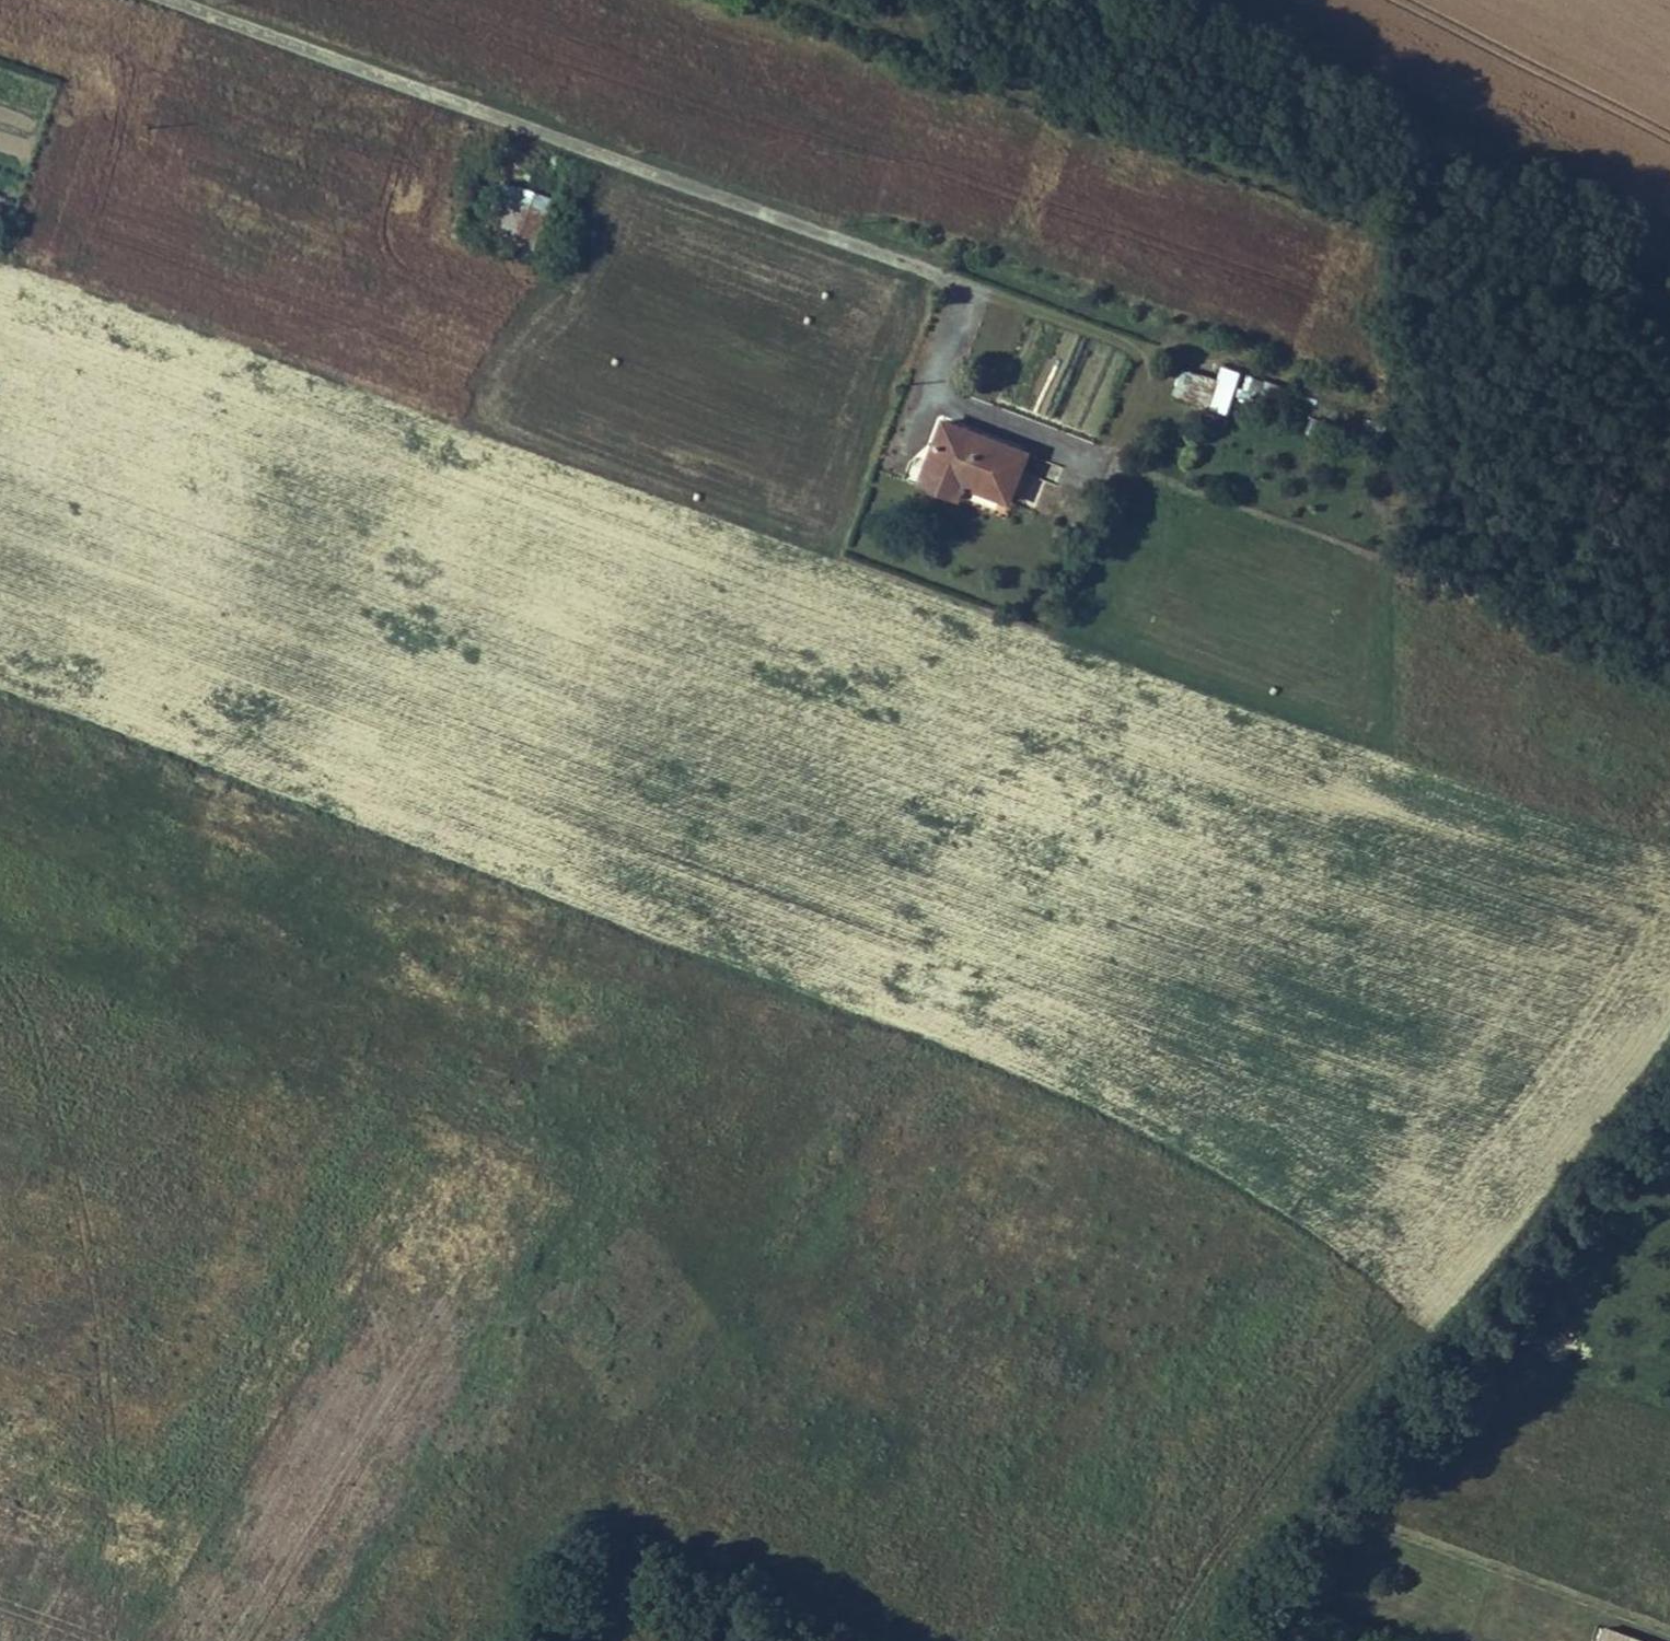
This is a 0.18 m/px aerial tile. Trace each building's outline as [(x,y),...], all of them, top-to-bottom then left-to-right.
[(509,213),(541,225),(545,213),(499,196),(495,208),(509,213)] [(509,213),(495,208),(486,233),(532,249),(536,240),(503,228),(509,213)] [(509,213),(503,228),(536,240),(541,225),(509,213)] [(1187,351),(1181,369),(1216,381),(1222,363),(1187,351)] [(1208,407),(1216,381),(1181,369),(1172,395),(1208,407)] [(1262,381),(1245,375),(1237,395),(1255,401),(1262,381)] [(1005,501),(1017,470),(1023,453),(942,422),(923,470),(961,484),(1005,501)] [(917,485),(955,499),(961,484),(923,470),(918,484),(917,485)] [(1598,1640),(1657,1640),(1605,1621),(1598,1640)]
